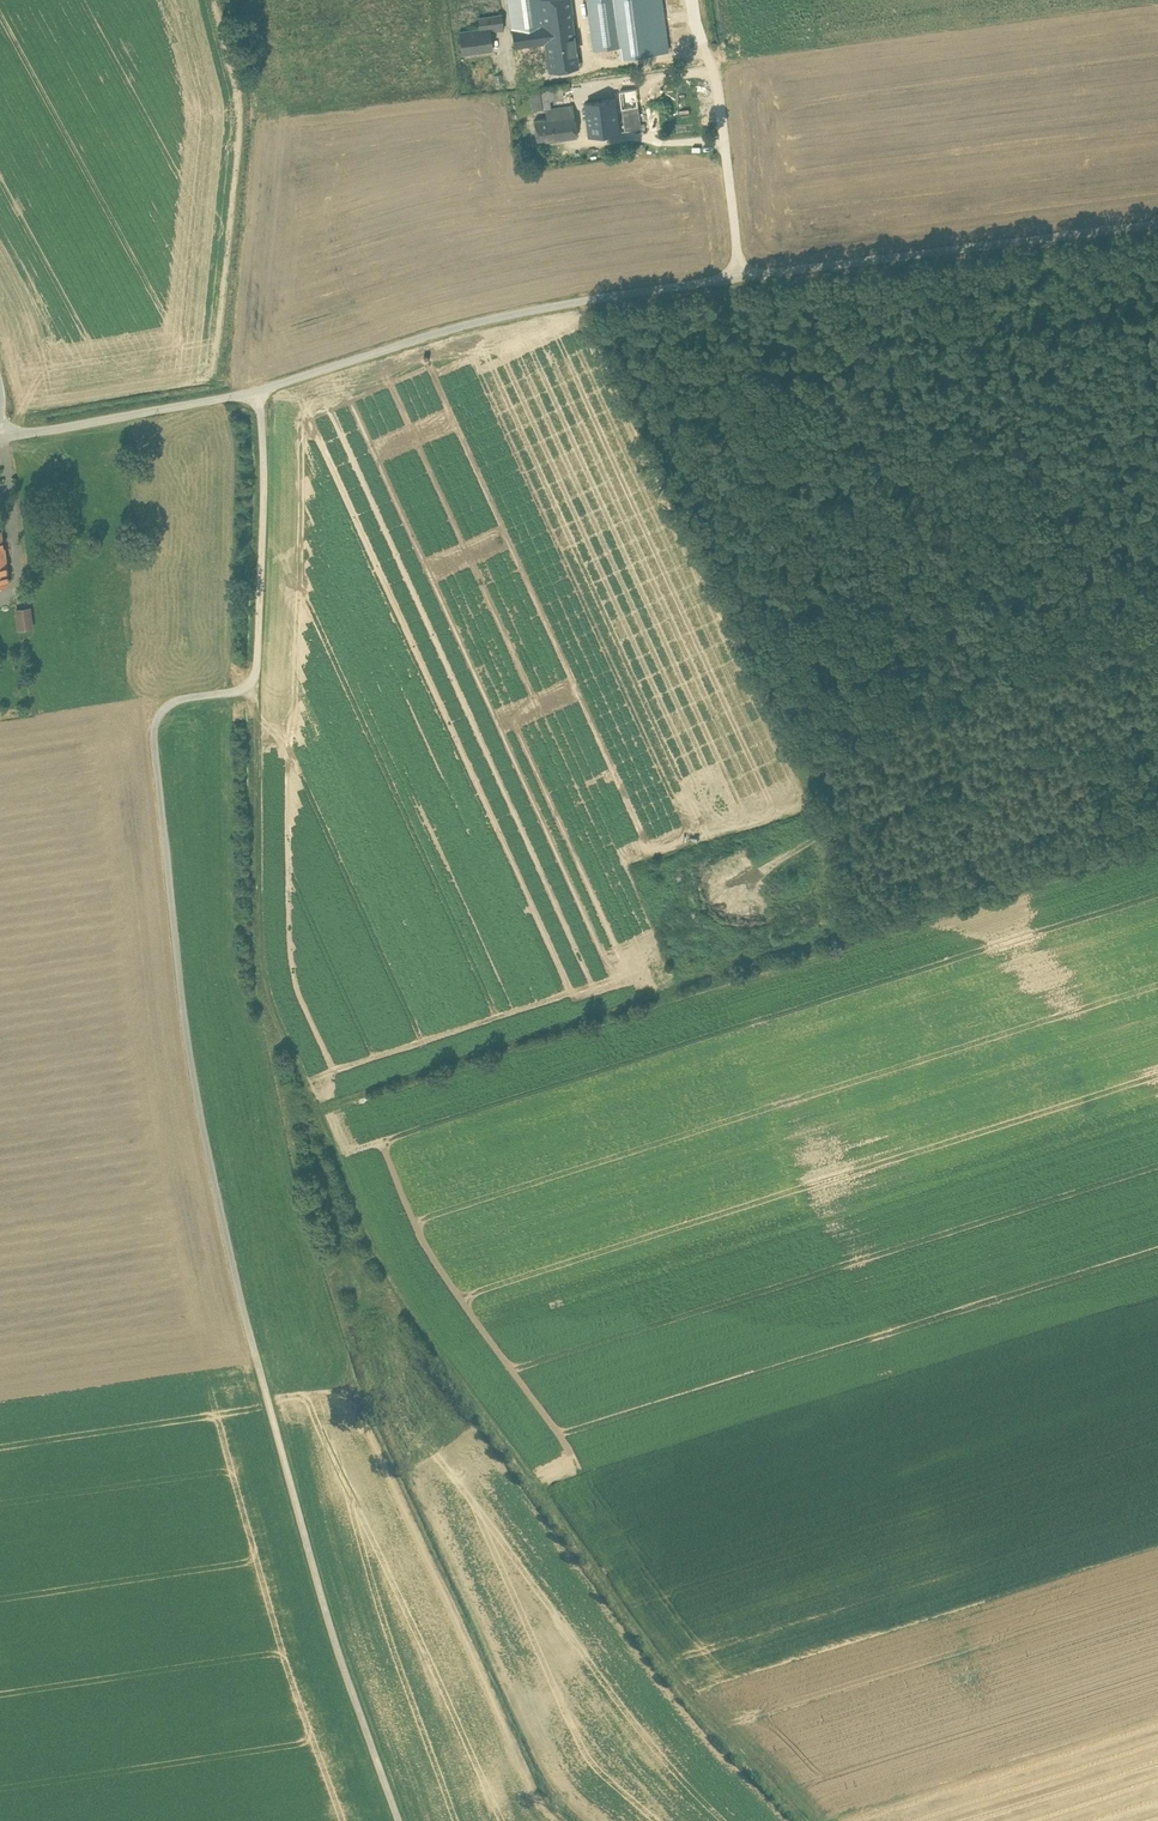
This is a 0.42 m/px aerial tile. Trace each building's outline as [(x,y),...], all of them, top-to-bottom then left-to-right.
[(513,27),(544,23),(541,0),(509,0),(513,27)] [(513,27),(515,46),(546,41),(574,37),(569,0),(541,0),(544,23),(513,27)] [(595,47),(621,44),(615,0),(589,0),(595,47)] [(621,44),(623,55),(668,49),(661,0),(615,0),(621,44)] [(501,14),(493,15),(495,30),(503,29),(501,14)] [(480,28),(460,31),(463,53),(492,49),(489,31),(495,30),(493,15),(479,17),(480,28)] [(574,37),(546,41),(550,69),(578,65),(574,37)] [(569,82),(540,86),(543,107),(550,106),(549,99),(562,98),(560,90),(570,90),(569,82)] [(614,88),(588,92),(589,102),(615,99),(614,88)] [(589,102),(587,103),(591,134),(619,130),(616,109),(615,99),(589,102)] [(572,105),(545,109),(546,118),(555,117),(557,129),(563,128),(564,137),(576,136),(572,105)] [(638,107),(616,109),(619,130),(641,127),(638,107)] [(546,118),(534,120),(537,141),(564,137),(563,128),(557,129),(555,117),(546,118)] [(33,606),(17,607),(18,628),(34,627),(33,606)]
